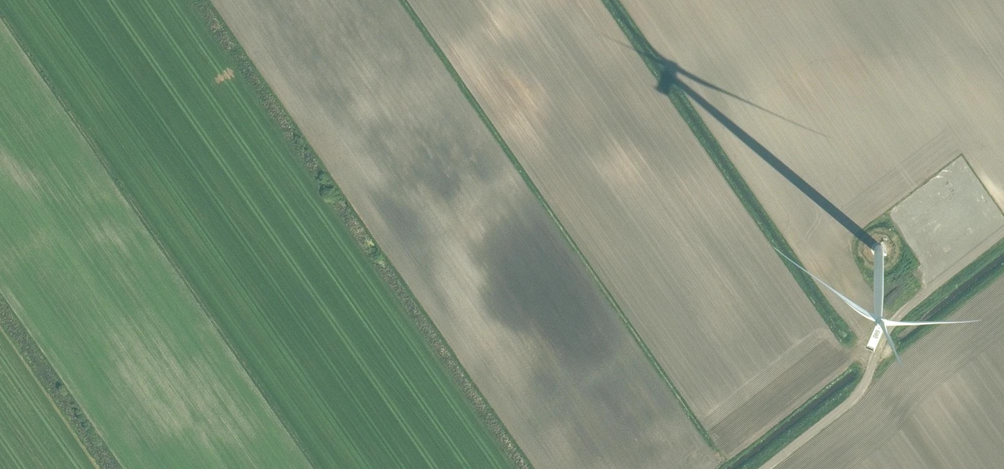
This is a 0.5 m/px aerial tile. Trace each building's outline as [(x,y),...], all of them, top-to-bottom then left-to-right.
[(874,248),(874,249),(874,250),(875,251),(875,252),(876,252),(876,253),(877,253),(878,253),(879,253),(880,253),(881,253),(882,252),(883,251),(883,250),(884,250),(884,249),(884,248),(884,247),(883,247),(883,246),(882,245),(881,244),(880,244),(879,244),(878,244),(877,244),(876,244),(876,245),(875,245),(875,246),(874,247),(874,248)]
